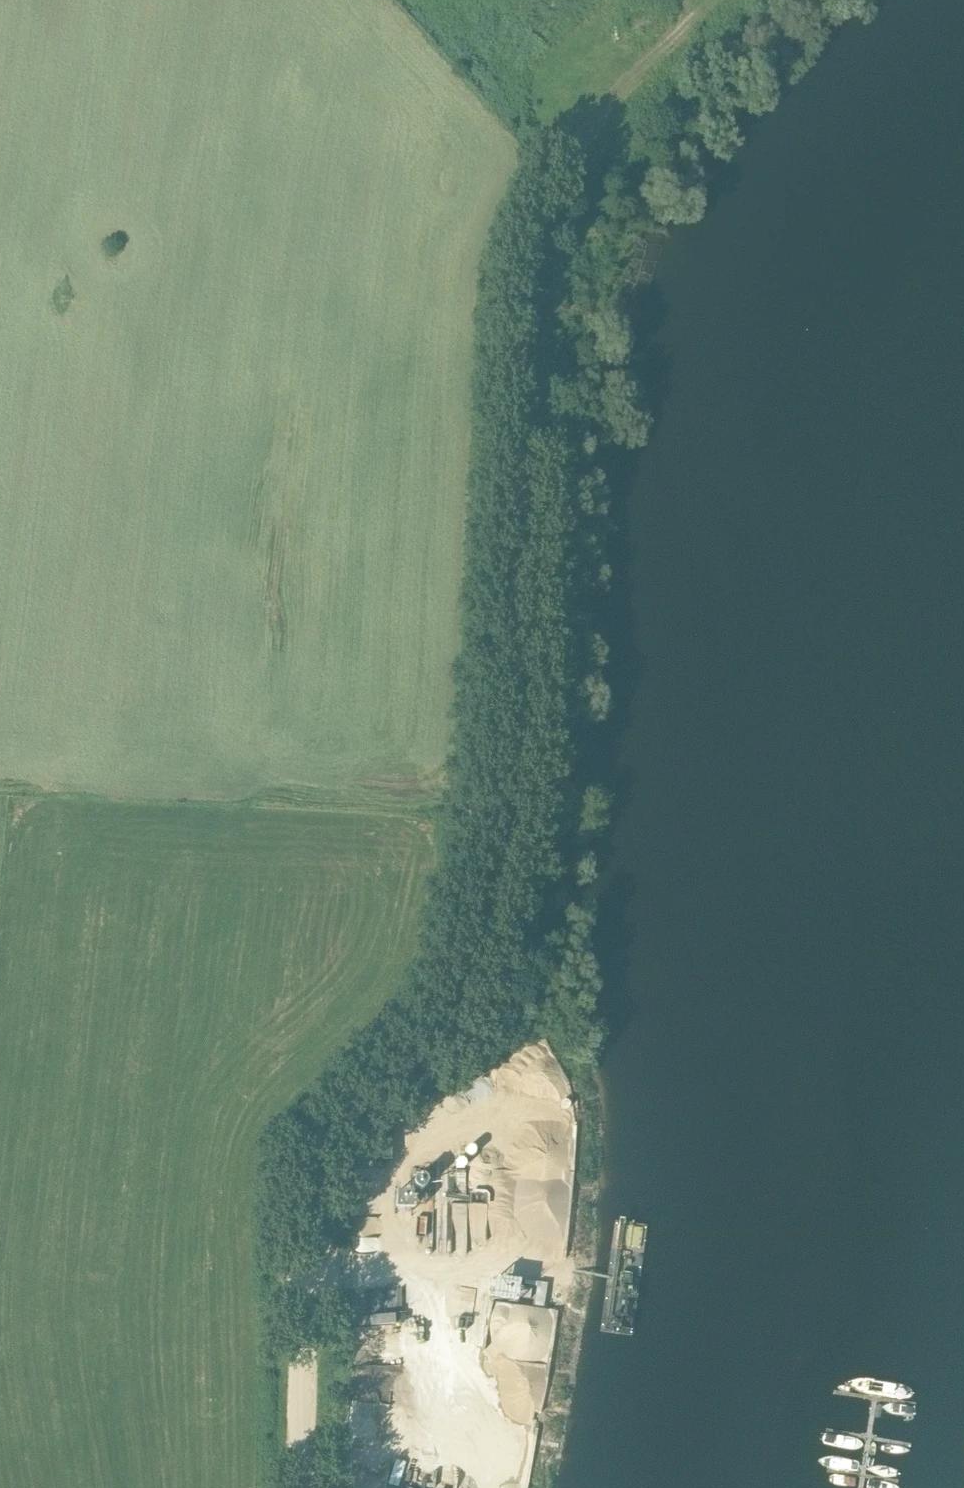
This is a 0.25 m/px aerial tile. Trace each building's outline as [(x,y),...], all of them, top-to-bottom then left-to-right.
[(409,1193),(409,1215),(434,1214),(434,1194),(423,1195),(423,1193),(409,1193)]
